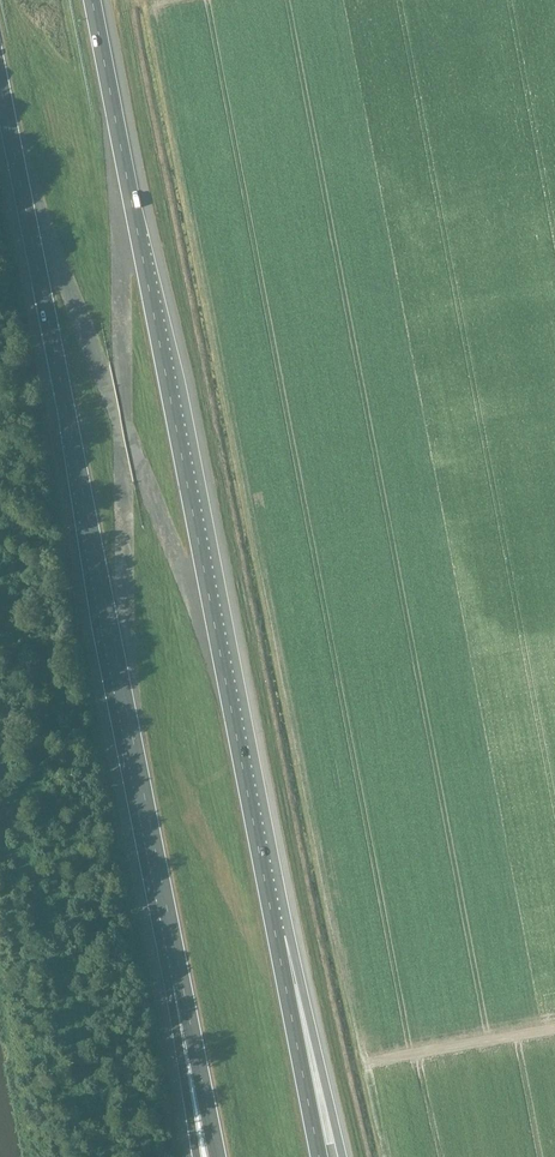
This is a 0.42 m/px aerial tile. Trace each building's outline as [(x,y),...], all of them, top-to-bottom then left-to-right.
[(74,482),(74,471),(66,470),(65,481),(74,482)]
